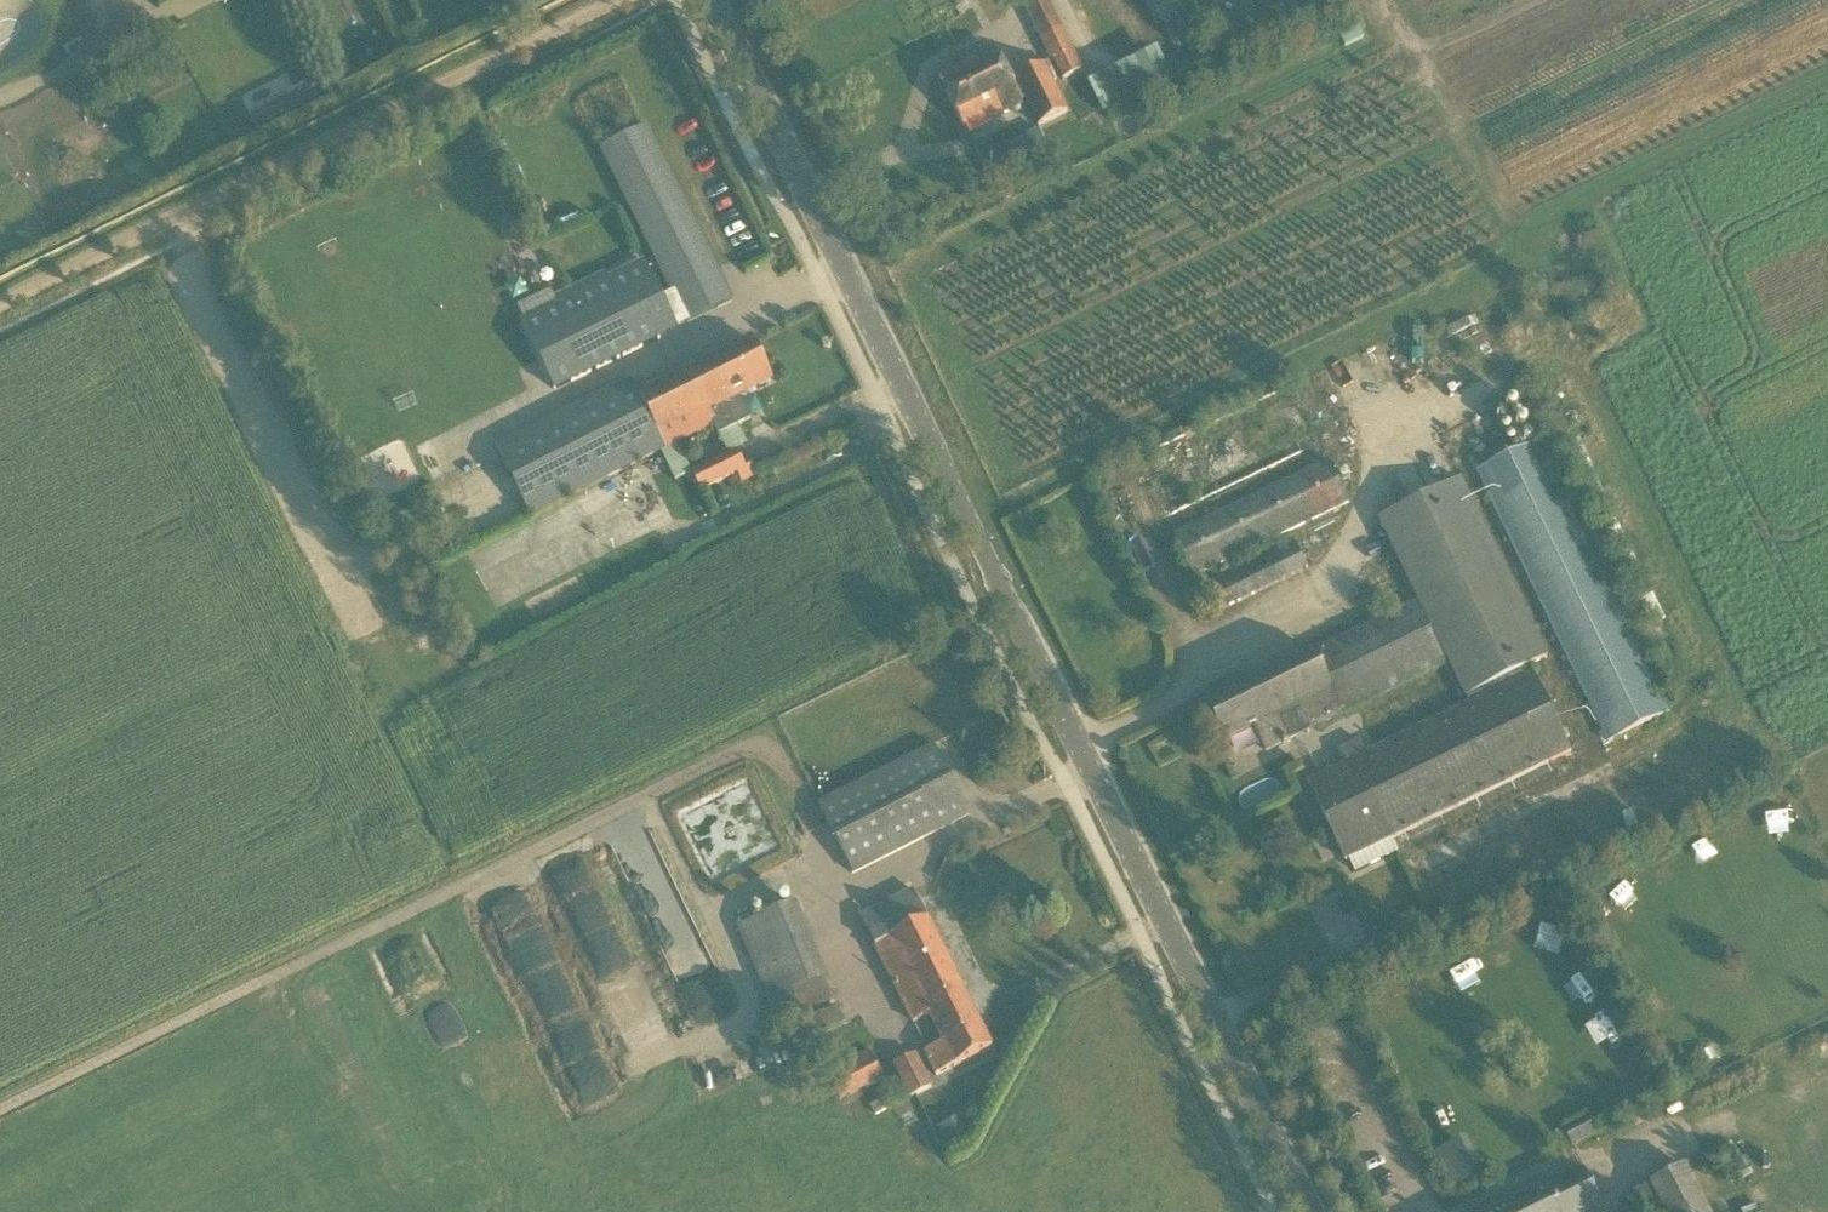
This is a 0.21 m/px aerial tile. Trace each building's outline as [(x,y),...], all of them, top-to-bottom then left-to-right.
[(1041,41),(1061,81),(1083,70),(1062,30),(1041,41)] [(1022,106),(995,51),(940,78),(964,128),(1002,109),(1004,114),(1022,106)] [(1014,80),(1037,128),(1067,113),(1044,65),(1014,80)] [(289,73),(241,93),(247,107),(295,88),(289,73)] [(642,128),(598,150),(599,152),(624,202),(670,294),(685,325),(732,301),(716,269),(645,126),(642,128)] [(1004,145),(1012,164),(1048,149),(1040,129),(1004,145)] [(1009,186),(994,193),(1000,205),(1015,198),(1009,186)] [(523,320),(520,322),(555,393),(643,349),(640,342),(675,325),(662,298),(643,261),(608,278),(606,272),(553,298),(556,304),(523,320)] [(691,474),(693,474),(679,446),(714,429),(718,436),(751,420),(739,396),(771,381),(751,341),(639,397),(632,382),(495,449),(531,519),(661,454),(675,483),(692,474),(691,474)] [(1477,473),(1608,744),(1668,715),(1537,444),(1477,473)] [(736,451),(693,474),(692,474),(701,494),(746,471),(736,451)] [(1194,577),(1347,504),(1327,462),(1174,536),(1194,577)] [(1379,520),(1469,704),(1532,673),(1529,667),(1546,659),(1459,481),(1379,520)] [(1254,595),(1241,568),(1199,588),(1212,615),(1254,595)] [(1255,729),(1266,752),(1445,663),(1415,603),(1206,705),(1225,743),(1255,729)] [(1532,673),(1469,704),(1307,783),(1346,862),(1571,752),(1532,673)] [(818,806),(853,874),(969,816),(935,747),(818,806)] [(1756,810),(1766,830),(1786,820),(1777,800),(1756,810)] [(923,1054),(934,1077),(992,1049),(913,891),(859,918),(912,1025),(928,1017),(942,1045),(923,1054)] [(739,925),(776,1025),(833,1004),(796,904),(739,925)] [(711,955),(675,969),(695,1018),(731,1004),(711,955)] [(1569,1002),(1591,993),(1584,973),(1562,982),(1569,1002)] [(1643,1000),(1651,1019),(1670,1011),(1663,993),(1643,1000)] [(815,1016),(822,1033),(843,1025),(836,1007),(815,1016)] [(826,1073),(841,1102),(883,1081),(869,1052),(826,1073)] [(893,1066),(910,1099),(933,1087),(916,1054),(893,1066)] [(875,1116),(886,1110),(881,1101),(870,1107),(875,1116)] [(1569,1145),(1594,1136),(1587,1116),(1562,1125),(1569,1145)] [(1458,1142),(1436,1153),(1454,1188),(1475,1177),(1458,1142)] [(1638,1211),(1707,1211),(1686,1169),(1630,1196),(1638,1211)] [(1495,1211),(1561,1211),(1558,1206),(1593,1189),(1584,1171),(1549,1188),(1547,1186),(1495,1211)]
